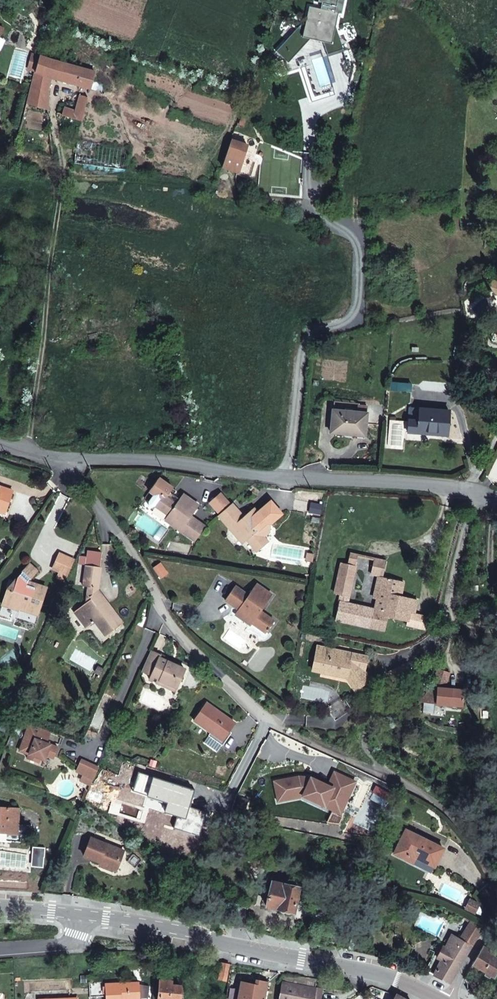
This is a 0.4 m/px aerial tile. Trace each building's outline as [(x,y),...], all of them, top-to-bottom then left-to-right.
[(286,56),(289,68),(333,83),(328,51),(343,46),(336,23),(338,11),(310,4),(308,16),(278,48),(286,56)] [(38,62),(40,56),(32,54),(30,60),(38,62)] [(40,56),(38,62),(35,71),(35,73),(50,78),(54,79),(90,89),(94,72),(40,56)] [(35,71),(38,62),(30,60),(28,69),(35,71)] [(50,78),(35,73),(27,103),(49,110),(48,91),(50,78)] [(103,83),(92,81),(90,89),(100,92),(103,83)] [(87,98),(80,96),(78,103),(85,105),(87,98)] [(83,114),(64,107),(61,115),(82,121),(83,114)] [(130,146),(78,140),(75,163),(127,170),(130,146)] [(248,146),(231,140),(222,167),(239,173),(248,146)] [(46,185),(37,183),(33,198),(42,200),(46,185)] [(450,410),(420,408),(410,407),(408,432),(418,433),(418,430),(438,432),(437,434),(447,435),(450,410)] [(367,413),(333,410),(330,432),(342,433),(351,434),(352,431),(365,432),(367,413)] [(155,505),(169,515),(172,517),(169,522),(195,541),(205,527),(191,516),(199,506),(183,494),(179,499),(173,495),(177,491),(173,488),(159,478),(149,491),(154,494),(149,501),(149,505),(151,507),(155,505)] [(0,486),(0,490),(6,492),(4,497),(9,499),(11,493),(12,490),(0,486)] [(4,513),(9,499),(4,497),(6,492),(0,490),(0,512),(4,513)] [(230,504),(220,494),(210,503),(220,514),(227,507),(230,504)] [(257,512),(253,507),(243,516),(231,503),(230,504),(227,507),(218,515),(239,539),(244,535),(248,538),(258,551),(269,541),(264,536),(271,530),(271,522),(281,513),(270,500),(257,512)] [(74,560),(59,553),(53,568),(59,571),(67,575),(74,560)] [(383,577),(378,576),(375,593),(374,598),(371,608),(348,603),(358,555),(349,553),(347,564),(341,563),(334,594),(340,595),(335,620),(384,630),(387,617),(407,621),(409,613),(415,614),(418,599),(401,596),(404,582),(383,577)] [(102,560),(87,557),(86,565),(101,567),(102,560)] [(386,561),(374,559),(371,575),(375,576),(378,576),(383,577),(386,561)] [(37,570),(29,564),(18,577),(13,590),(8,588),(3,604),(19,609),(20,603),(39,610),(46,587),(35,583),(34,587),(32,586),(29,581),(28,580),(37,570)] [(98,588),(101,567),(86,565),(83,586),(87,586),(98,588)] [(67,575),(59,571),(55,578),(64,582),(67,575)] [(378,576),(375,576),(370,597),(374,598),(375,593),(378,576)] [(13,590),(18,577),(8,588),(13,590)] [(272,595),(256,584),(248,595),(235,586),(225,600),(238,609),(250,617),(248,620),(266,632),(274,621),(261,611),(272,595)] [(98,588),(87,586),(84,604),(91,599),(89,596),(96,591),(97,592),(98,588)] [(103,600),(97,592),(96,591),(89,596),(91,599),(84,604),(75,611),(87,627),(95,621),(106,635),(122,623),(108,605),(105,607),(101,601),(103,600)] [(39,610),(20,603),(19,609),(37,615),(39,610)] [(479,608),(478,618),(496,619),(496,609),(479,608)] [(250,617),(238,609),(235,614),(247,622),(248,620),(250,617)] [(415,614),(409,613),(407,621),(406,625),(430,630),(433,618),(415,614)] [(338,676),(346,678),(346,677),(355,680),(360,687),(370,680),(364,671),(367,657),(347,653),(347,656),(339,654),(340,651),(318,646),(312,670),(321,672),(324,670),(339,673),(338,676)] [(469,652),(455,649),(453,658),(466,662),(469,652)] [(176,666),(159,658),(160,655),(150,651),(149,653),(141,671),(151,675),(149,679),(163,686),(168,685),(176,688),(184,670),(176,666)] [(178,662),(161,655),(160,655),(159,658),(176,666),(178,662)] [(408,665),(389,673),(392,679),(411,672),(408,665)] [(449,672),(438,668),(431,687),(443,688),(449,672)] [(360,687),(355,680),(346,677),(346,678),(355,690),(360,687)] [(464,690),(431,687),(418,702),(424,703),(435,703),(462,706),(464,690)] [(351,709),(343,697),(326,708),(335,720),(351,709)] [(235,722),(207,702),(194,720),(210,732),(212,730),(223,739),(229,731),(235,722)] [(435,703),(424,703),(423,712),(434,714),(435,703)] [(2,722),(0,725),(0,730),(8,733),(11,726),(2,722)] [(50,731),(30,724),(19,751),(29,754),(27,759),(38,763),(39,758),(46,755),(54,758),(58,748),(46,743),(50,731)] [(223,739),(212,730),(210,732),(209,735),(223,745),(232,732),(229,731),(223,739)] [(299,777),(274,781),(278,801),(303,797),(324,806),(330,795),(346,802),(355,782),(334,772),(328,786),(311,778),(299,777)] [(387,793),(376,787),(373,792),(383,799),(387,793)] [(330,795),(324,806),(340,814),(346,802),(330,795)] [(0,806),(0,840),(19,842),(23,842),(25,841),(26,840),(26,838),(27,825),(19,825),(20,808),(0,806)] [(443,848),(406,829),(394,853),(406,859),(410,852),(414,855),(415,857),(434,866),(443,848)] [(121,850),(91,838),(84,856),(99,862),(103,863),(101,866),(112,871),(116,869),(120,861),(118,857),(121,850)] [(414,855),(410,852),(406,859),(412,862),(415,857),(414,855)] [(267,863),(250,858),(250,866),(248,865),(248,868),(251,868),(251,864),(265,868),(267,863)] [(299,887),(272,881),(266,906),(280,909),(279,910),(281,912),(289,914),(291,913),(291,912),(293,912),(299,887)] [(479,904),(471,900),(467,908),(475,912),(479,904)] [(484,926),(473,918),(470,923),(460,939),(452,935),(445,931),(425,970),(425,971),(449,983),(471,946),(484,926)] [(357,936),(353,934),(348,949),(352,950),(357,936)] [(483,946),(473,964),(486,971),(492,975),(495,977),(496,973),(496,958),(494,956),(494,955),(495,953),(483,946)] [(229,964),(221,962),(218,977),(226,979),(229,964)] [(171,984),(171,981),(160,979),(158,998),(169,998),(173,998),(180,998),(181,986),(171,984)] [(255,979),(254,983),(240,980),(236,998),(264,998),(268,981),(255,979)] [(105,983),(105,982),(89,983),(90,997),(106,996),(106,998),(133,998),(140,998),(140,997),(140,991),(139,983),(139,981),(105,983)] [(283,981),(280,998),(313,998),(316,998),(320,998),(322,988),(315,987),(283,981)] [(140,991),(140,997),(148,997),(149,985),(139,983),(140,991)]
